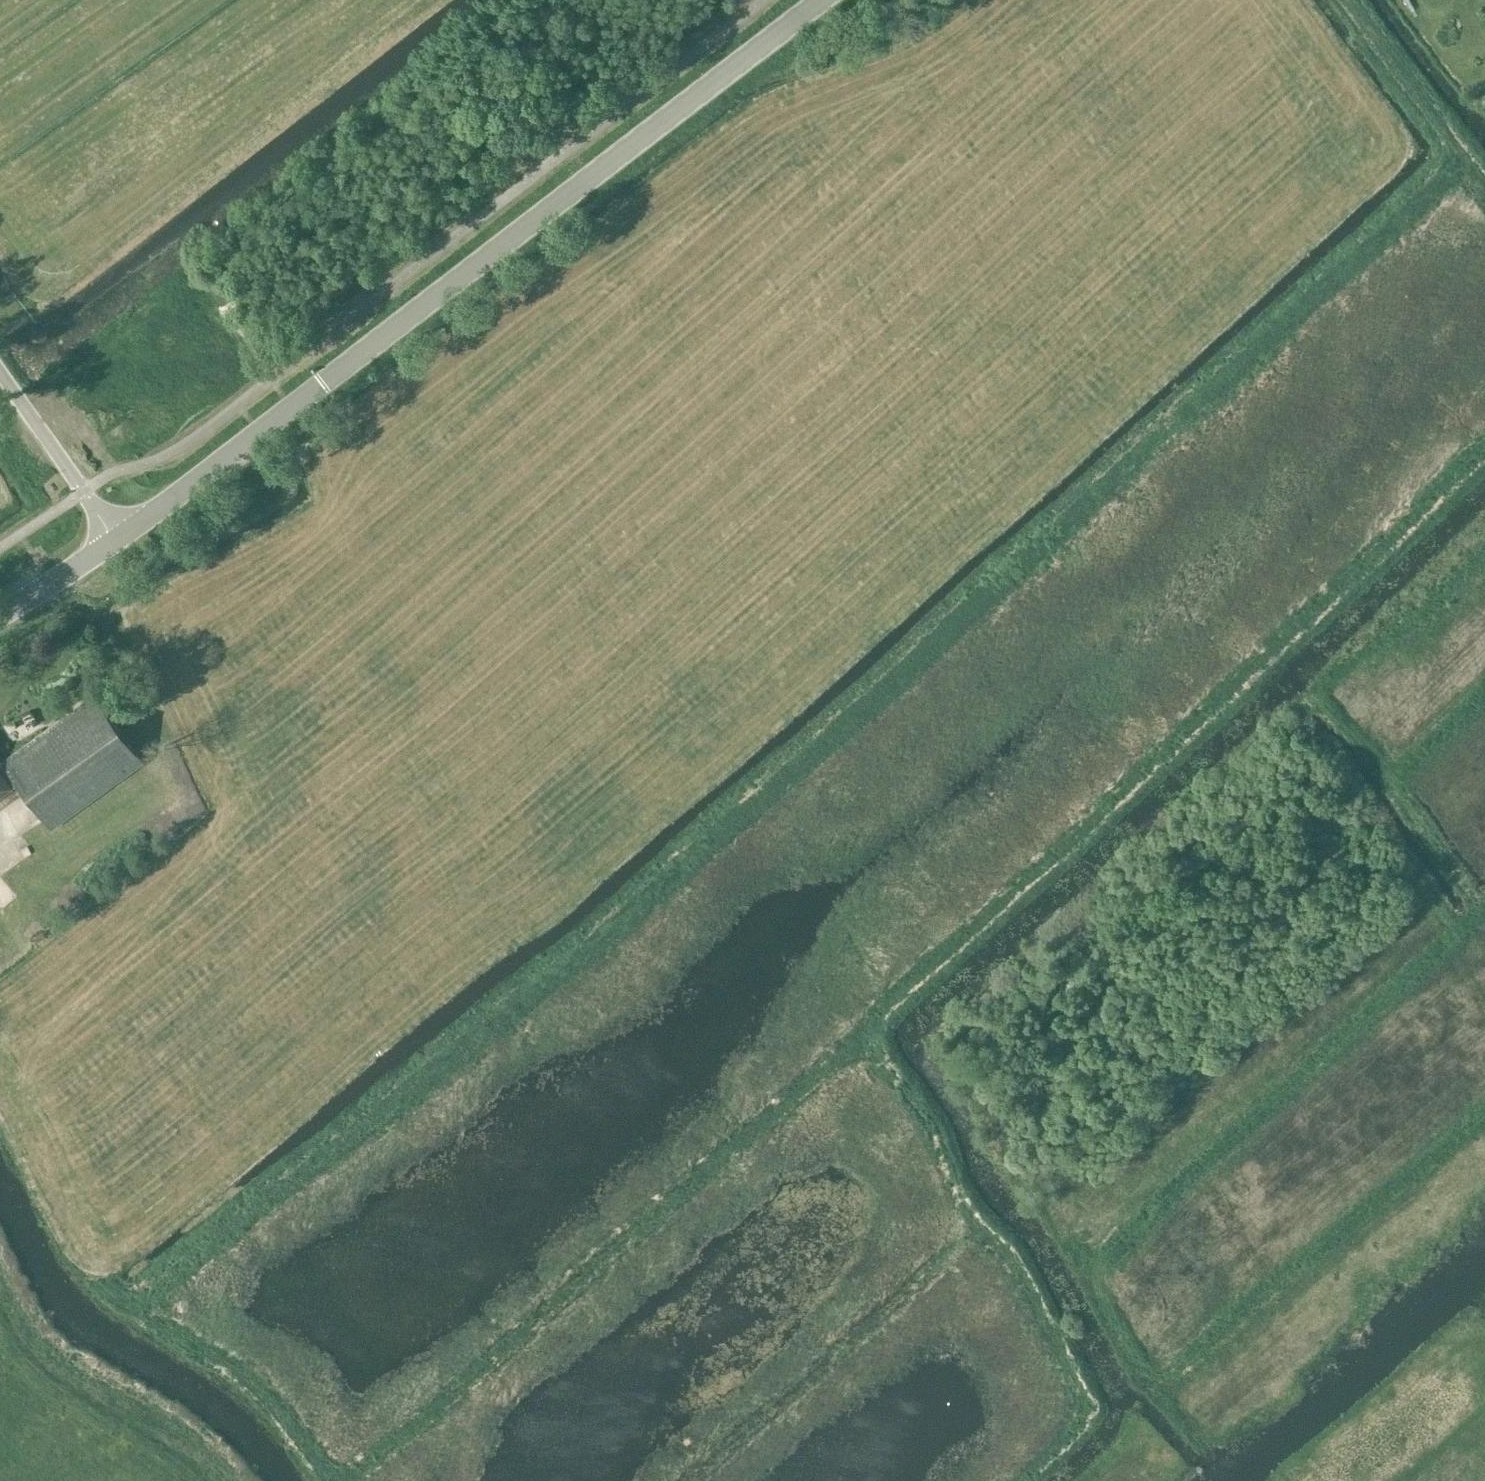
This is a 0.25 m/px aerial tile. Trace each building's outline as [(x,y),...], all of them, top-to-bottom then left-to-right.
[(94,694),(3,760),(53,828),(144,762),(94,694)] [(13,789),(0,770),(0,798),(13,789)]
